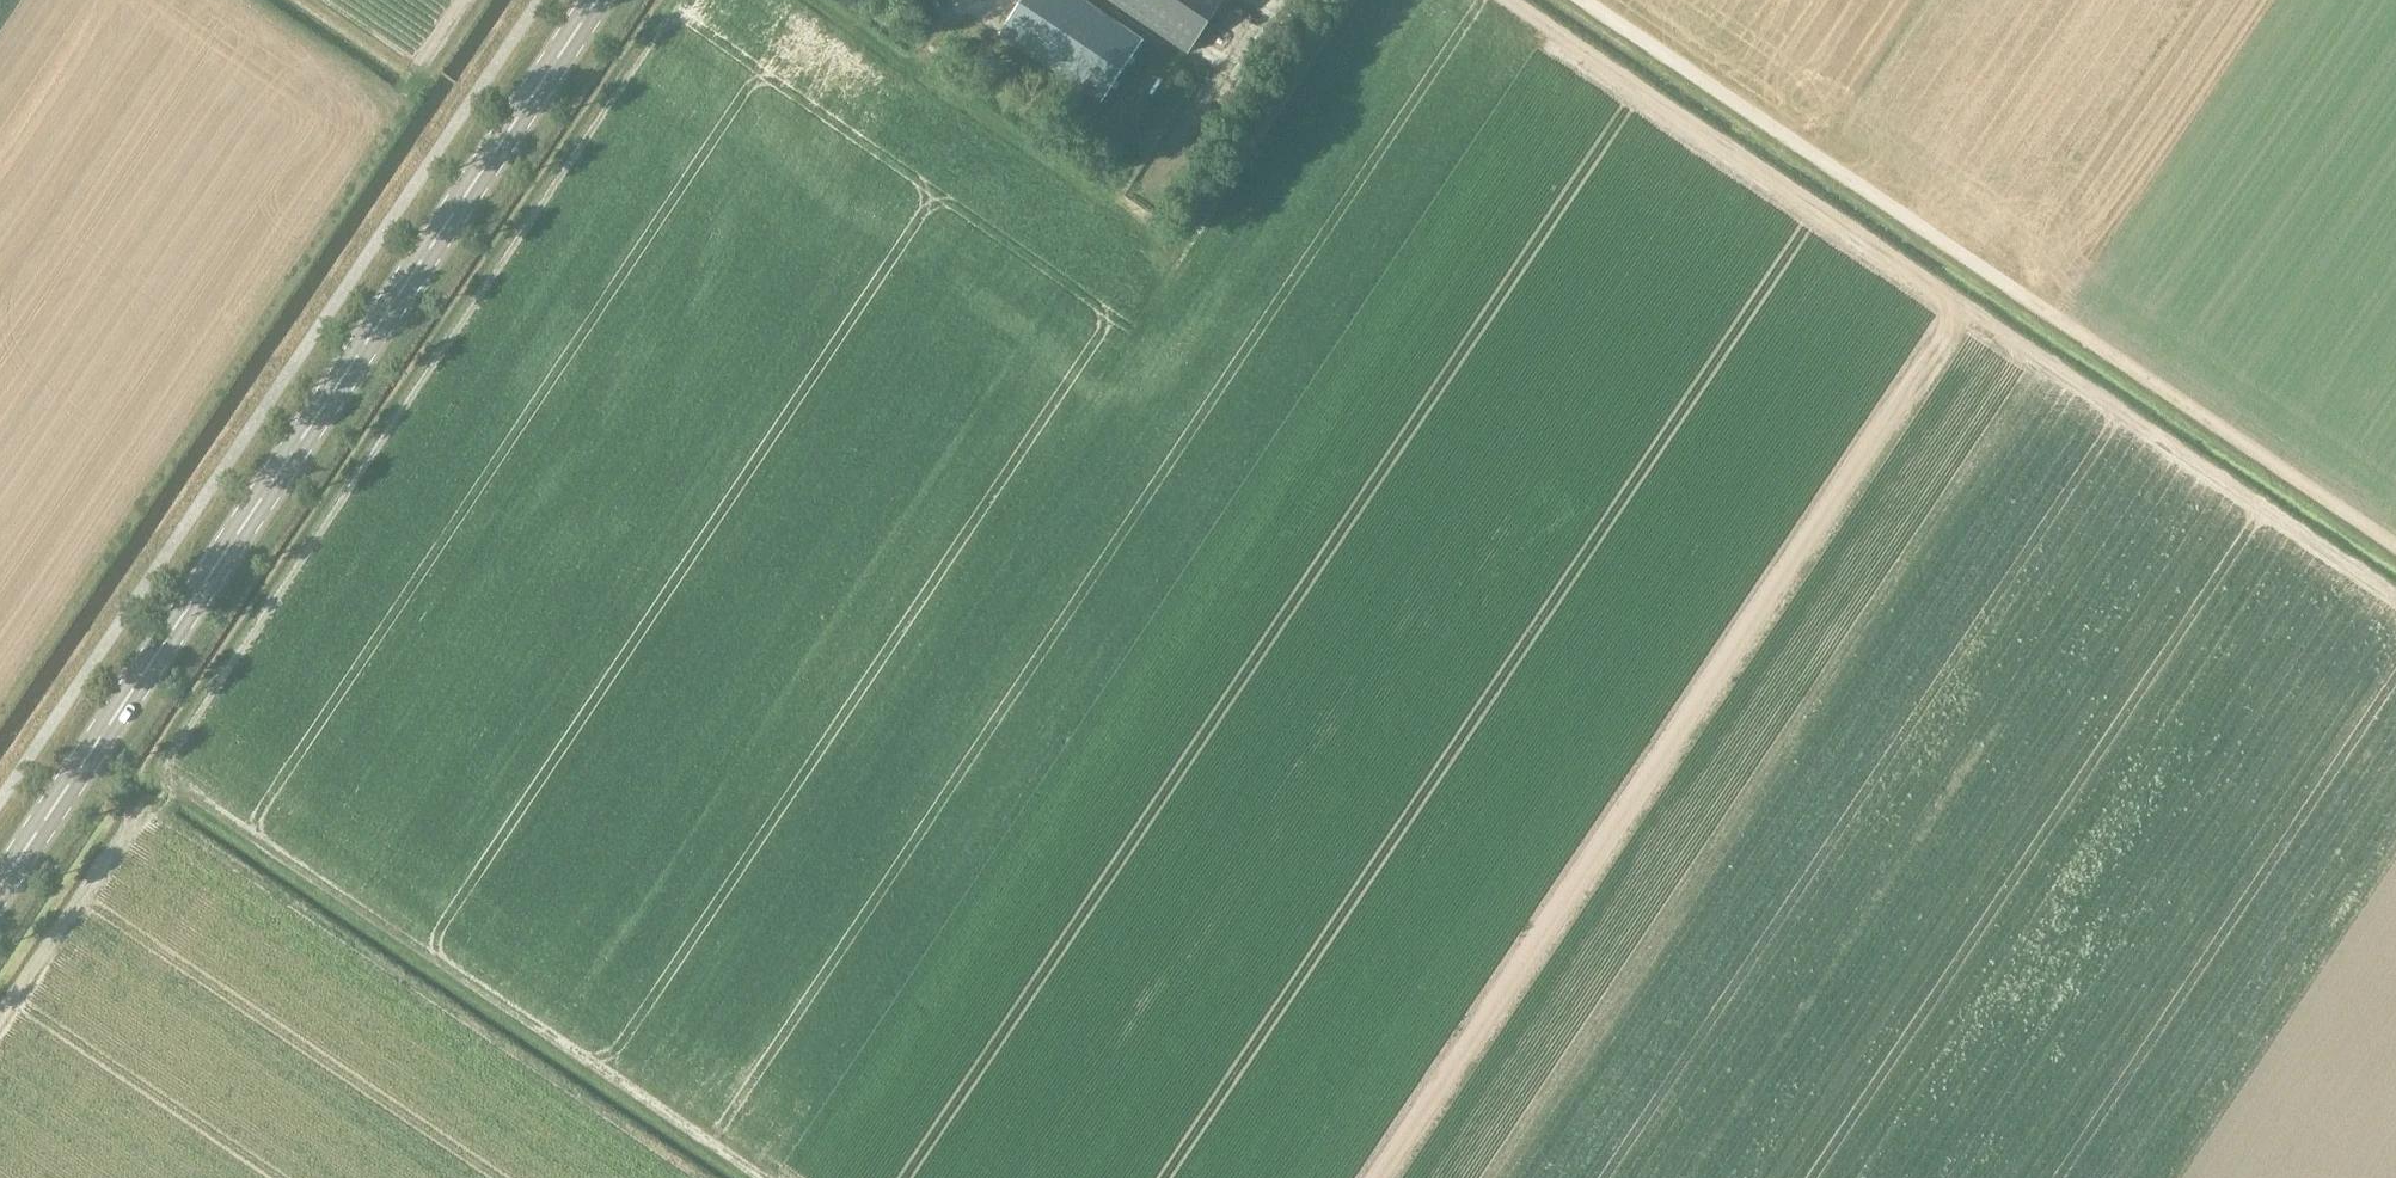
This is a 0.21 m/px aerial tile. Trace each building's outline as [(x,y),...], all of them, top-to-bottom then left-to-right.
[(999,33),(1101,103),(1144,39),(1085,0),(1021,0),(999,33)] [(1188,53),(1224,0),(1109,0),(1188,53)]
